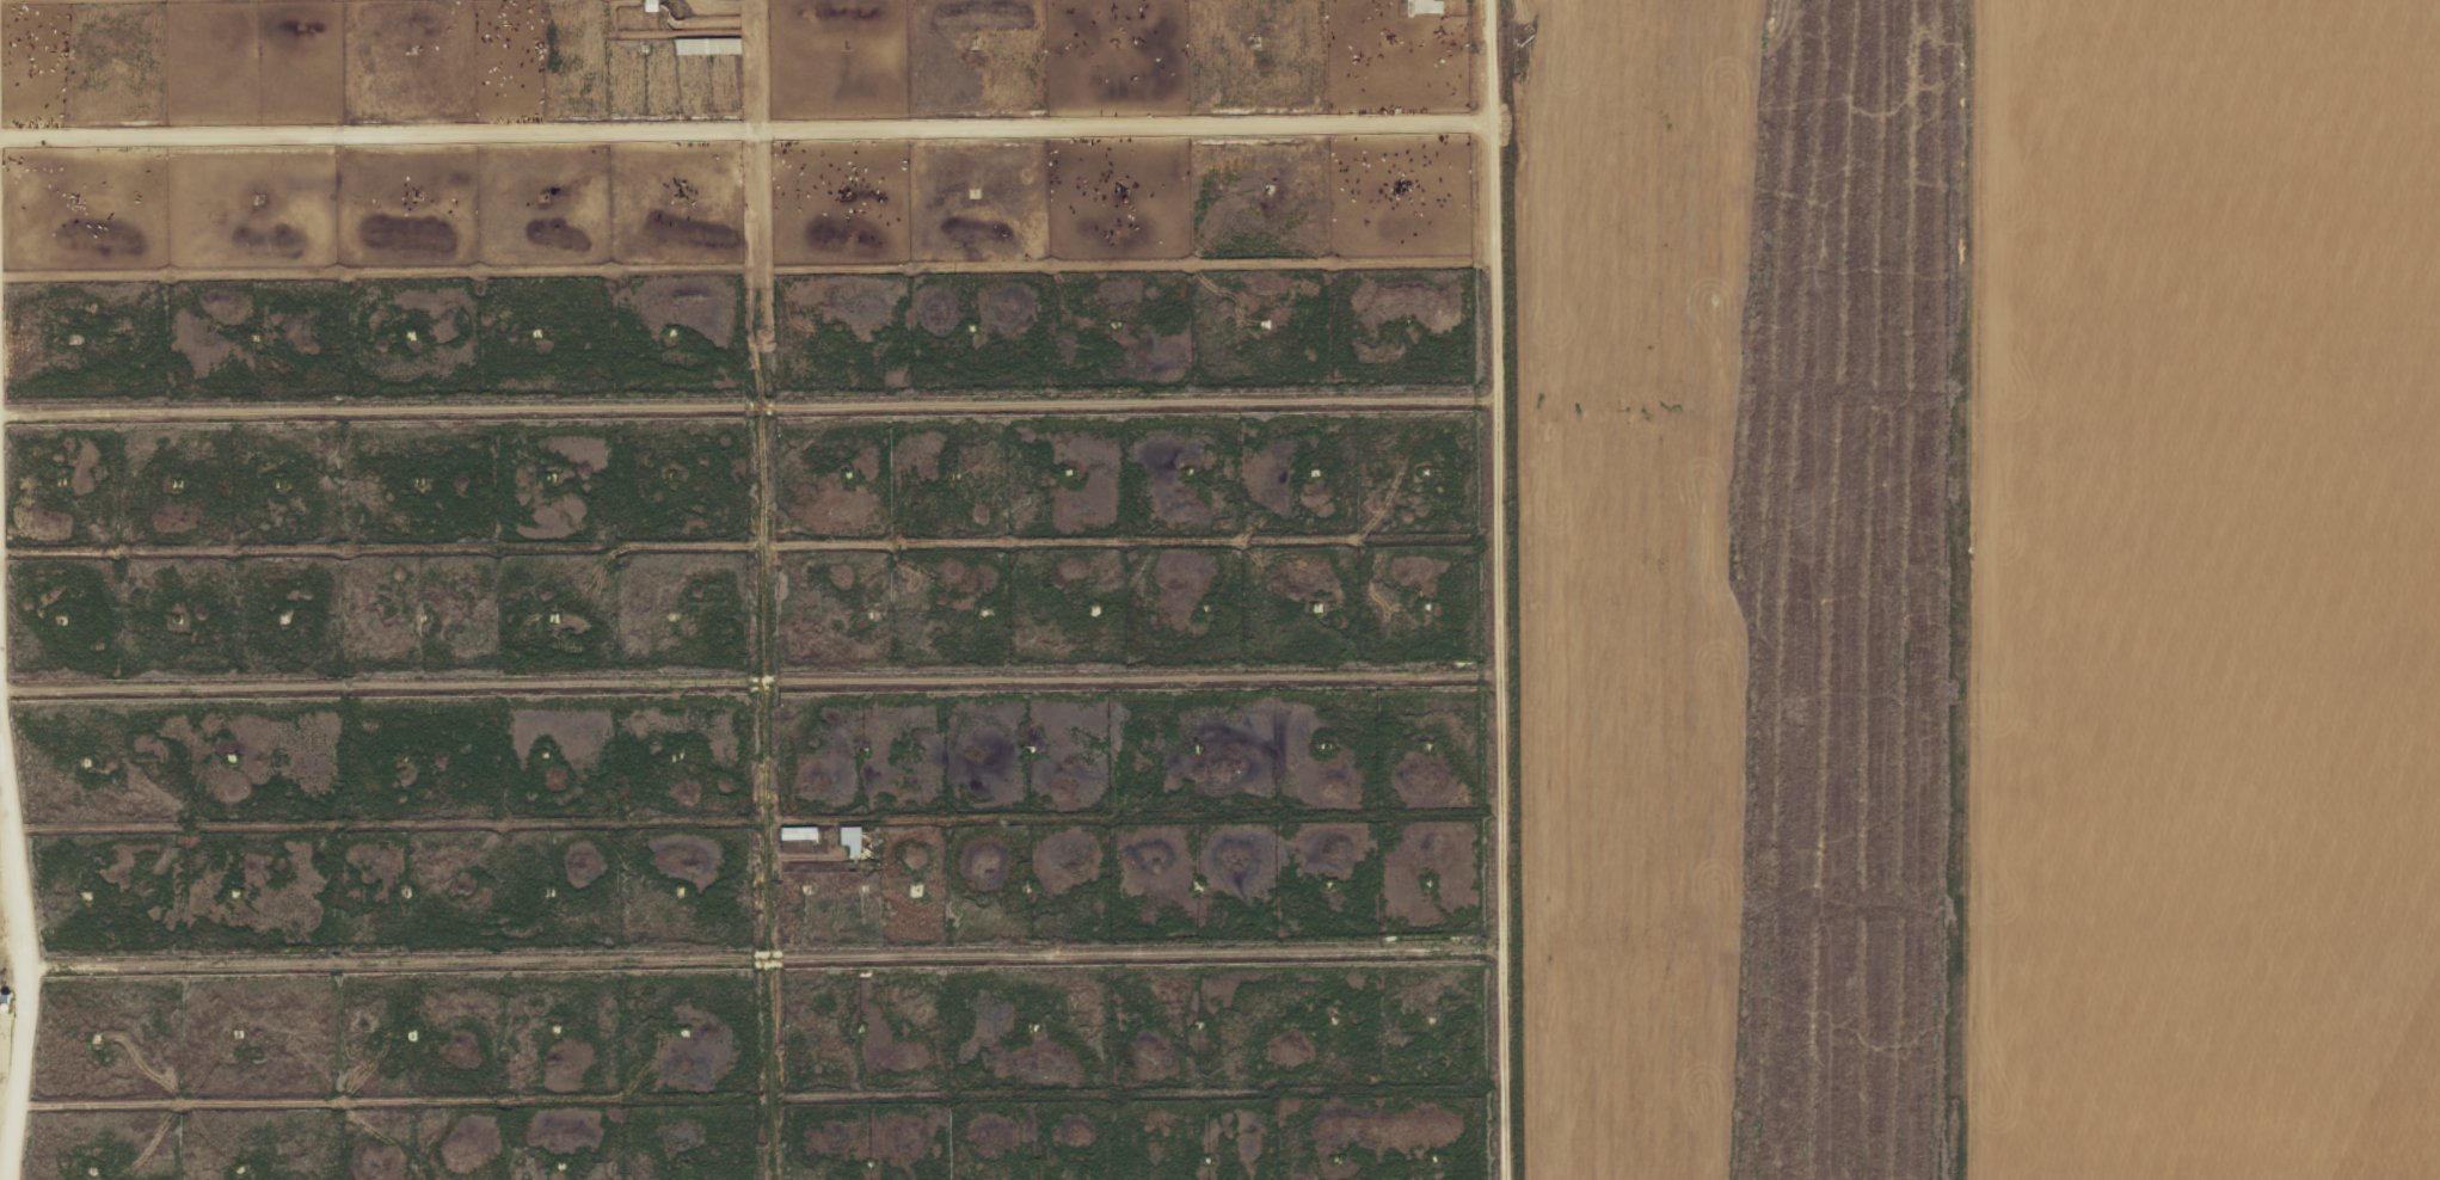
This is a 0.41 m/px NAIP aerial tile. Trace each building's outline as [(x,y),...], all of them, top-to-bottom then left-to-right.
[(1445,13),(1446,0),(1437,0),(1415,0),(1415,12),(1445,13)] [(743,38),(678,39),(678,55),(743,53),(743,38)] [(864,827),(844,826),(843,845),(851,845),(851,855),(863,855),(864,827)]
